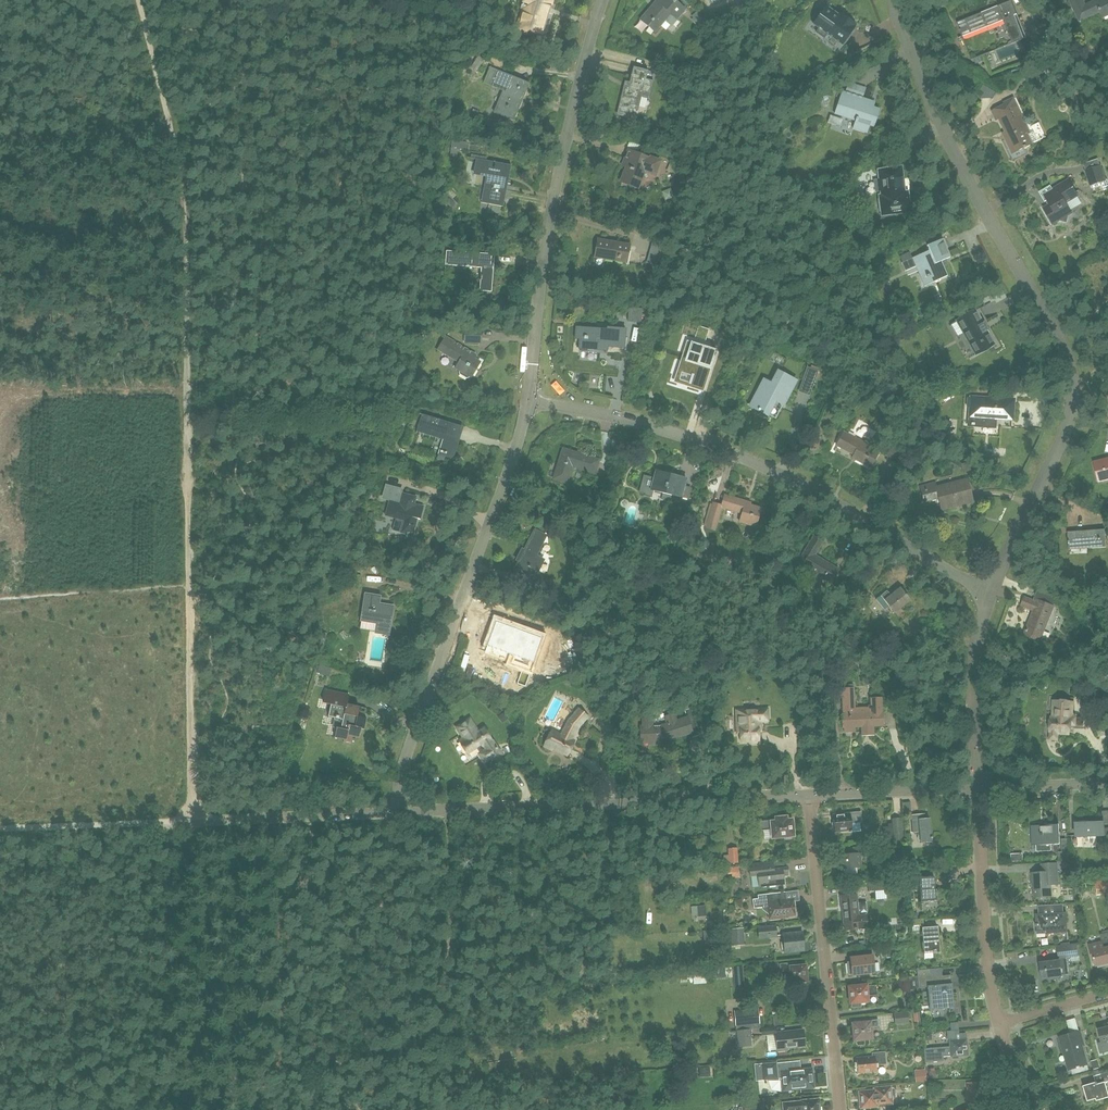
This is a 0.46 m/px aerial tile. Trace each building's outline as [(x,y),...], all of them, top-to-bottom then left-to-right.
[(552,0),(524,0),(522,8),(514,32),(527,35),(528,30),(542,34),(552,0)] [(687,10),(675,0),(659,0),(642,20),(656,32),(666,20),(673,25),(687,10)] [(1027,38),(1012,0),(957,21),(962,36),(1003,20),(1012,43),(1027,38)] [(1085,4),(1083,0),(1070,0),(1080,20),(1101,11),(1103,17),(1107,15),(1107,0),(1095,0),(1085,4)] [(838,16),(825,6),(813,23),(819,27),(815,32),(824,39),(828,34),(843,44),(855,28),(853,27),(855,25),(840,13),(838,16)] [(514,120),(530,84),(490,67),(483,82),(503,91),(494,112),(514,120)] [(650,99),(654,81),(647,79),(649,70),(634,67),(629,88),(625,87),(620,106),(630,108),(630,107),(638,109),(641,97),(650,99)] [(874,128),(880,110),(873,108),(875,103),(843,92),(835,115),(856,122),(854,129),(866,133),(868,126),(874,128)] [(1027,127),(1013,98),(1004,102),(1005,104),(993,110),(996,118),(999,117),(1016,151),(1046,136),(1039,122),(1027,127)] [(833,119),(832,127),(845,129),(847,121),(833,119)] [(648,160),(628,153),(623,166),(627,168),(621,182),(637,189),(643,173),(655,177),(662,160),(650,156),(648,160)] [(503,207),(511,166),(486,160),(486,158),(472,155),(471,159),(476,160),(474,172),(487,174),(481,202),(503,207)] [(1098,159),(1083,164),(1085,170),(1084,170),(1089,186),(1091,186),(1091,188),(1102,185),(1104,191),(1107,189),(1107,182),(1107,180),(1106,180),(1101,165),(1100,166),(1098,159)] [(906,193),(902,169),(880,172),(884,197),(882,197),(882,200),(881,202),(880,205),(881,209),(882,211),(884,213),(885,216),(912,211),(909,193),(906,193)] [(1077,196),(1068,180),(1053,189),(1051,185),(1039,192),(1045,202),(1048,200),(1050,204),(1044,208),(1053,224),(1060,220),(1066,222),(1068,216),(1072,213),(1066,203),(1077,196)] [(627,263),(631,245),(598,239),(594,257),(627,263)] [(912,258),(901,263),(905,271),(916,266),(925,286),(947,276),(943,265),(945,265),(943,260),(950,257),(942,239),(926,246),(929,251),(912,258)] [(491,292),(494,255),(446,250),(445,265),(481,268),(479,291),(491,292)] [(642,308),(628,307),(627,322),(641,323),(642,308)] [(956,320),(956,321),(950,324),(950,325),(956,322),(975,354),(989,346),(993,344),(989,335),(986,331),(987,331),(988,331),(983,321),(982,322),(981,322),(974,310),(974,311),(957,321),(956,320)] [(691,336),(702,339),(706,327),(695,324),(691,336)] [(606,330),(576,327),(575,338),(579,339),(579,348),(598,350),(607,351),(608,346),(624,348),(626,329),(606,327),(606,330)] [(481,344),(481,329),(463,329),(463,343),(481,344)] [(445,337),(438,349),(459,362),(456,368),(460,371),(459,372),(460,374),(466,378),(469,378),(469,376),(471,378),(481,363),(474,358),(476,355),(445,337)] [(700,387),(704,389),(711,368),(717,350),(691,342),(681,371),(692,374),(689,384),(700,387)] [(817,370),(818,368),(811,365),(810,368),(807,367),(803,380),(814,383),(818,371),(817,370)] [(785,400),(795,381),(778,372),(771,384),(764,380),(751,406),(765,413),(775,395),(785,400)] [(1011,420),(1013,401),(971,398),(970,418),(982,419),(982,427),(992,428),(992,419),(1011,420)] [(452,456),(461,429),(448,425),(449,423),(423,414),(418,430),(445,438),(440,452),(452,456)] [(871,468),(878,453),(864,446),(865,444),(844,432),(836,446),(854,455),(853,458),(871,468)] [(894,459),(896,454),(900,444),(886,436),(879,451),(894,459)] [(594,473),(598,460),(562,448),(552,479),(566,483),(571,466),(594,473)] [(1094,464),(1096,472),(1099,471),(1101,481),(1107,479),(1107,461),(1094,464)] [(686,478),(656,471),(654,478),(643,475),(639,492),(644,494),(644,495),(651,497),(653,491),(671,495),(670,500),(679,503),(686,478)] [(973,502),(967,479),(937,487),(936,483),(920,487),(924,503),(939,499),(942,510),(973,502)] [(409,495),(402,493),(399,504),(389,501),(385,516),(395,519),(392,531),(400,533),(406,535),(405,537),(407,537),(408,534),(412,535),(417,519),(420,520),(424,506),(415,503),(417,497),(409,495)] [(721,507),(722,507),(742,513),(740,522),(755,527),(761,509),(745,505),(746,502),(724,496),(722,505),(721,507)] [(714,534),(714,531),(715,531),(722,507),(721,507),(722,505),(711,502),(705,528),(705,531),(714,534)] [(1106,529),(1068,532),(1069,549),(1107,547),(1107,543),(1106,529)] [(549,566),(543,563),(544,560),(536,556),(546,536),(535,530),(525,550),(522,549),(516,560),(519,561),(516,568),(527,574),(530,567),(538,571),(544,574),(549,566)] [(814,536),(798,563),(831,584),(840,570),(826,562),(825,563),(814,557),(823,542),(814,536)] [(911,599),(902,588),(892,595),(888,590),(877,599),(885,609),(889,606),(894,612),(911,599)] [(388,635),(393,606),(378,604),(379,597),(365,595),(361,621),(379,624),(378,633),(388,635)] [(1038,602),(1025,597),(1022,605),(1034,610),(1025,634),(1040,641),(1054,606),(1039,600),(1038,602)] [(541,638),(499,622),(498,623),(490,647),(487,653),(511,662),(523,666),(523,668),(522,668),(532,671),(533,668),(529,666),(535,649),(537,649),(541,638)] [(855,709),(854,687),(841,688),(841,698),(843,698),(844,714),(843,714),(843,727),(845,727),(845,731),(856,731),(855,727),(860,727),(861,736),(874,736),(873,726),(884,726),(883,712),(882,712),(881,697),(870,698),(871,708),(855,709)] [(364,730),(366,719),(364,718),(366,712),(358,711),(359,708),(347,705),(349,695),(326,690),(323,703),(331,705),(328,717),(334,718),(332,727),(337,728),(334,738),(344,740),(343,742),(351,744),(353,736),(359,738),(361,729),(364,730)] [(1074,716),(1075,701),(1054,700),(1053,709),(1053,717),(1052,717),(1051,732),(1051,739),(1059,740),(1059,733),(1070,734),(1071,724),(1075,725),(1076,716),(1074,716)] [(770,707),(738,708),(739,724),(741,724),(742,741),(749,741),(749,742),(758,741),(758,740),(759,740),(759,728),(761,728),(761,722),(770,722),(770,707)] [(572,741),(579,726),(589,716),(581,708),(570,720),(562,735),(553,731),(546,744),(568,755),(575,742),(572,741)] [(676,722),(673,714),(665,717),(668,724),(663,726),(641,727),(642,743),(649,743),(649,745),(664,745),(664,740),(671,738),(671,740),(682,736),(684,740),(700,735),(698,730),(692,732),(688,718),(676,722)] [(479,732),(470,719),(457,727),(459,726),(465,736),(459,740),(467,753),(477,747),(481,752),(479,753),(484,762),(491,757),(492,759),(501,754),(485,728),(479,732)] [(851,815),(834,816),(835,822),(832,822),(833,829),(836,829),(836,830),(844,829),(844,831),(851,830),(851,832),(861,832),(860,822),(863,822),(861,812),(851,813),(851,815)] [(926,818),(925,813),(913,814),(914,831),(921,831),(921,842),(933,841),(931,817),(926,818)] [(771,820),(759,821),(760,831),(764,831),(772,830),(773,838),(784,837),(785,842),(793,842),(793,836),(795,836),(793,819),(787,820),(787,817),(776,818),(776,821),(771,822),(771,820)] [(1107,835),(1107,828),(1104,828),(1104,822),(1076,823),(1076,837),(1105,836),(1107,835)] [(1031,825),(1032,845),(1041,845),(1041,851),(1052,851),(1051,845),(1060,845),(1059,824),(1031,825)] [(883,841),(893,841),(892,826),(882,827),(883,841)] [(857,874),(856,867),(862,866),(861,853),(866,852),(866,846),(853,847),(854,854),(838,855),(839,869),(843,868),(844,875),(857,874)] [(738,863),(737,848),(728,849),(728,855),(723,855),(724,864),(728,863),(729,864),(738,863)] [(783,876),(788,875),(787,867),(774,869),(773,861),(750,864),(751,877),(759,876),(760,887),(784,884),(783,876)] [(1059,885),(1057,863),(1042,864),(1042,872),(1032,873),(1033,873),(1035,897),(1052,896),(1051,885),(1059,885)] [(741,866),(733,868),(735,879),(743,878),(741,866)] [(921,900),(936,899),(934,875),(919,876),(921,900)] [(868,892),(886,890),(885,883),(868,885),(868,892)] [(890,903),(889,891),(873,892),(874,904),(890,903)] [(787,902),(786,901),(785,893),(757,896),(758,899),(753,900),(754,909),(762,908),(762,910),(769,915),(769,918),(795,915),(793,901),(787,902)] [(858,903),(857,894),(842,896),(843,906),(844,906),(846,929),(855,928),(855,931),(857,935),(867,934),(866,927),(868,927),(866,915),(866,902),(858,903)] [(1037,934),(1068,932),(1067,912),(1036,915),(1037,934)] [(913,929),(920,928),(920,926),(922,925),(922,919),(912,921),(913,929)] [(758,939),(777,937),(776,925),(757,927),(758,939)] [(925,958),(934,957),(933,953),(940,952),(938,926),(923,927),(925,953),(924,953),(925,958)] [(747,931),(735,930),(735,945),(747,946),(747,931)] [(1107,963),(1107,932),(1107,933),(1100,934),(1102,941),(1088,944),(1092,959),(1094,958),(1096,966),(1098,966),(1098,968),(1106,966),(1105,964),(1107,963)] [(785,952),(804,950),(803,933),(783,934),(784,942),(781,942),(782,952),(785,951),(785,952)] [(1078,957),(1076,943),(1057,946),(1059,959),(1060,959),(1060,961),(1040,963),(1042,978),(1069,975),(1067,958),(1078,957)] [(874,972),(872,956),(850,959),(850,962),(847,962),(848,976),(874,972)] [(790,963),(780,964),(781,973),(790,972),(791,983),(807,981),(806,965),(791,967),(790,963)] [(734,988),(744,987),(742,966),(732,967),(734,988)] [(918,987),(928,986),(930,1010),(954,1008),(951,975),(930,977),(930,970),(917,971),(918,987)] [(708,975),(696,974),(696,985),(707,985),(708,975)] [(899,992),(910,991),(909,977),(897,978),(899,992)] [(876,984),(849,987),(850,994),(848,994),(849,1000),(851,1000),(852,1008),(861,1007),(861,1004),(870,1003),(869,995),(877,994),(876,984)] [(750,1030),(760,1028),(758,1008),(734,1011),(736,1031),(750,1030)] [(895,1025),(896,1025),(909,1023),(908,1016),(907,1012),(905,1012),(893,1013),(895,1025)] [(878,1020),(861,1021),(862,1024),(853,1025),(854,1031),(852,1032),(852,1037),(854,1037),(855,1039),(871,1038),(870,1027),(878,1026),(878,1020)] [(951,1030),(959,1030),(958,1022),(950,1023),(951,1030)] [(761,1028),(762,1036),(776,1034),(778,1051),(788,1050),(788,1048),(805,1046),(804,1037),(802,1037),(801,1031),(777,1033),(776,1026),(761,1028)] [(1099,1029),(1102,1042),(1098,1043),(1101,1053),(1107,1051),(1107,1027),(1099,1029)] [(752,1046),(750,1030),(736,1031),(738,1048),(752,1046)] [(959,1030),(951,1030),(947,1031),(948,1039),(951,1039),(951,1047),(941,1048),(941,1047),(924,1049),(925,1063),(943,1061),(943,1056),(953,1055),(953,1058),(958,1057),(958,1055),(968,1054),(966,1040),(957,1041),(957,1031),(959,1031),(959,1030)] [(1084,1042),(1081,1030),(1060,1037),(1067,1059),(1066,1060),(1069,1070),(1071,1069),(1073,1075),(1089,1070),(1081,1043),(1084,1042)] [(858,1073),(876,1071),(876,1064),(885,1063),(884,1052),(873,1053),(873,1057),(857,1059),(858,1073)] [(798,1070),(798,1061),(784,1063),(754,1065),(756,1081),(782,1078),(783,1091),(814,1088),(812,1069),(798,1070)] [(915,1082),(928,1081),(926,1068),(914,1070),(915,1082)] [(1107,1098),(1107,1091),(1105,1082),(1107,1081),(1107,1072),(1094,1076),(1096,1083),(1083,1086),(1088,1101),(1096,1099),(1096,1101),(1107,1098)] [(862,1108),(877,1107),(893,1105),(892,1086),(873,1087),(873,1091),(860,1093),(862,1108)] [(818,1100),(802,1102),(802,1101),(783,1103),(784,1109),(819,1109),(818,1100)] [(763,1101),(737,1104),(738,1109),(764,1109),(763,1101)]
